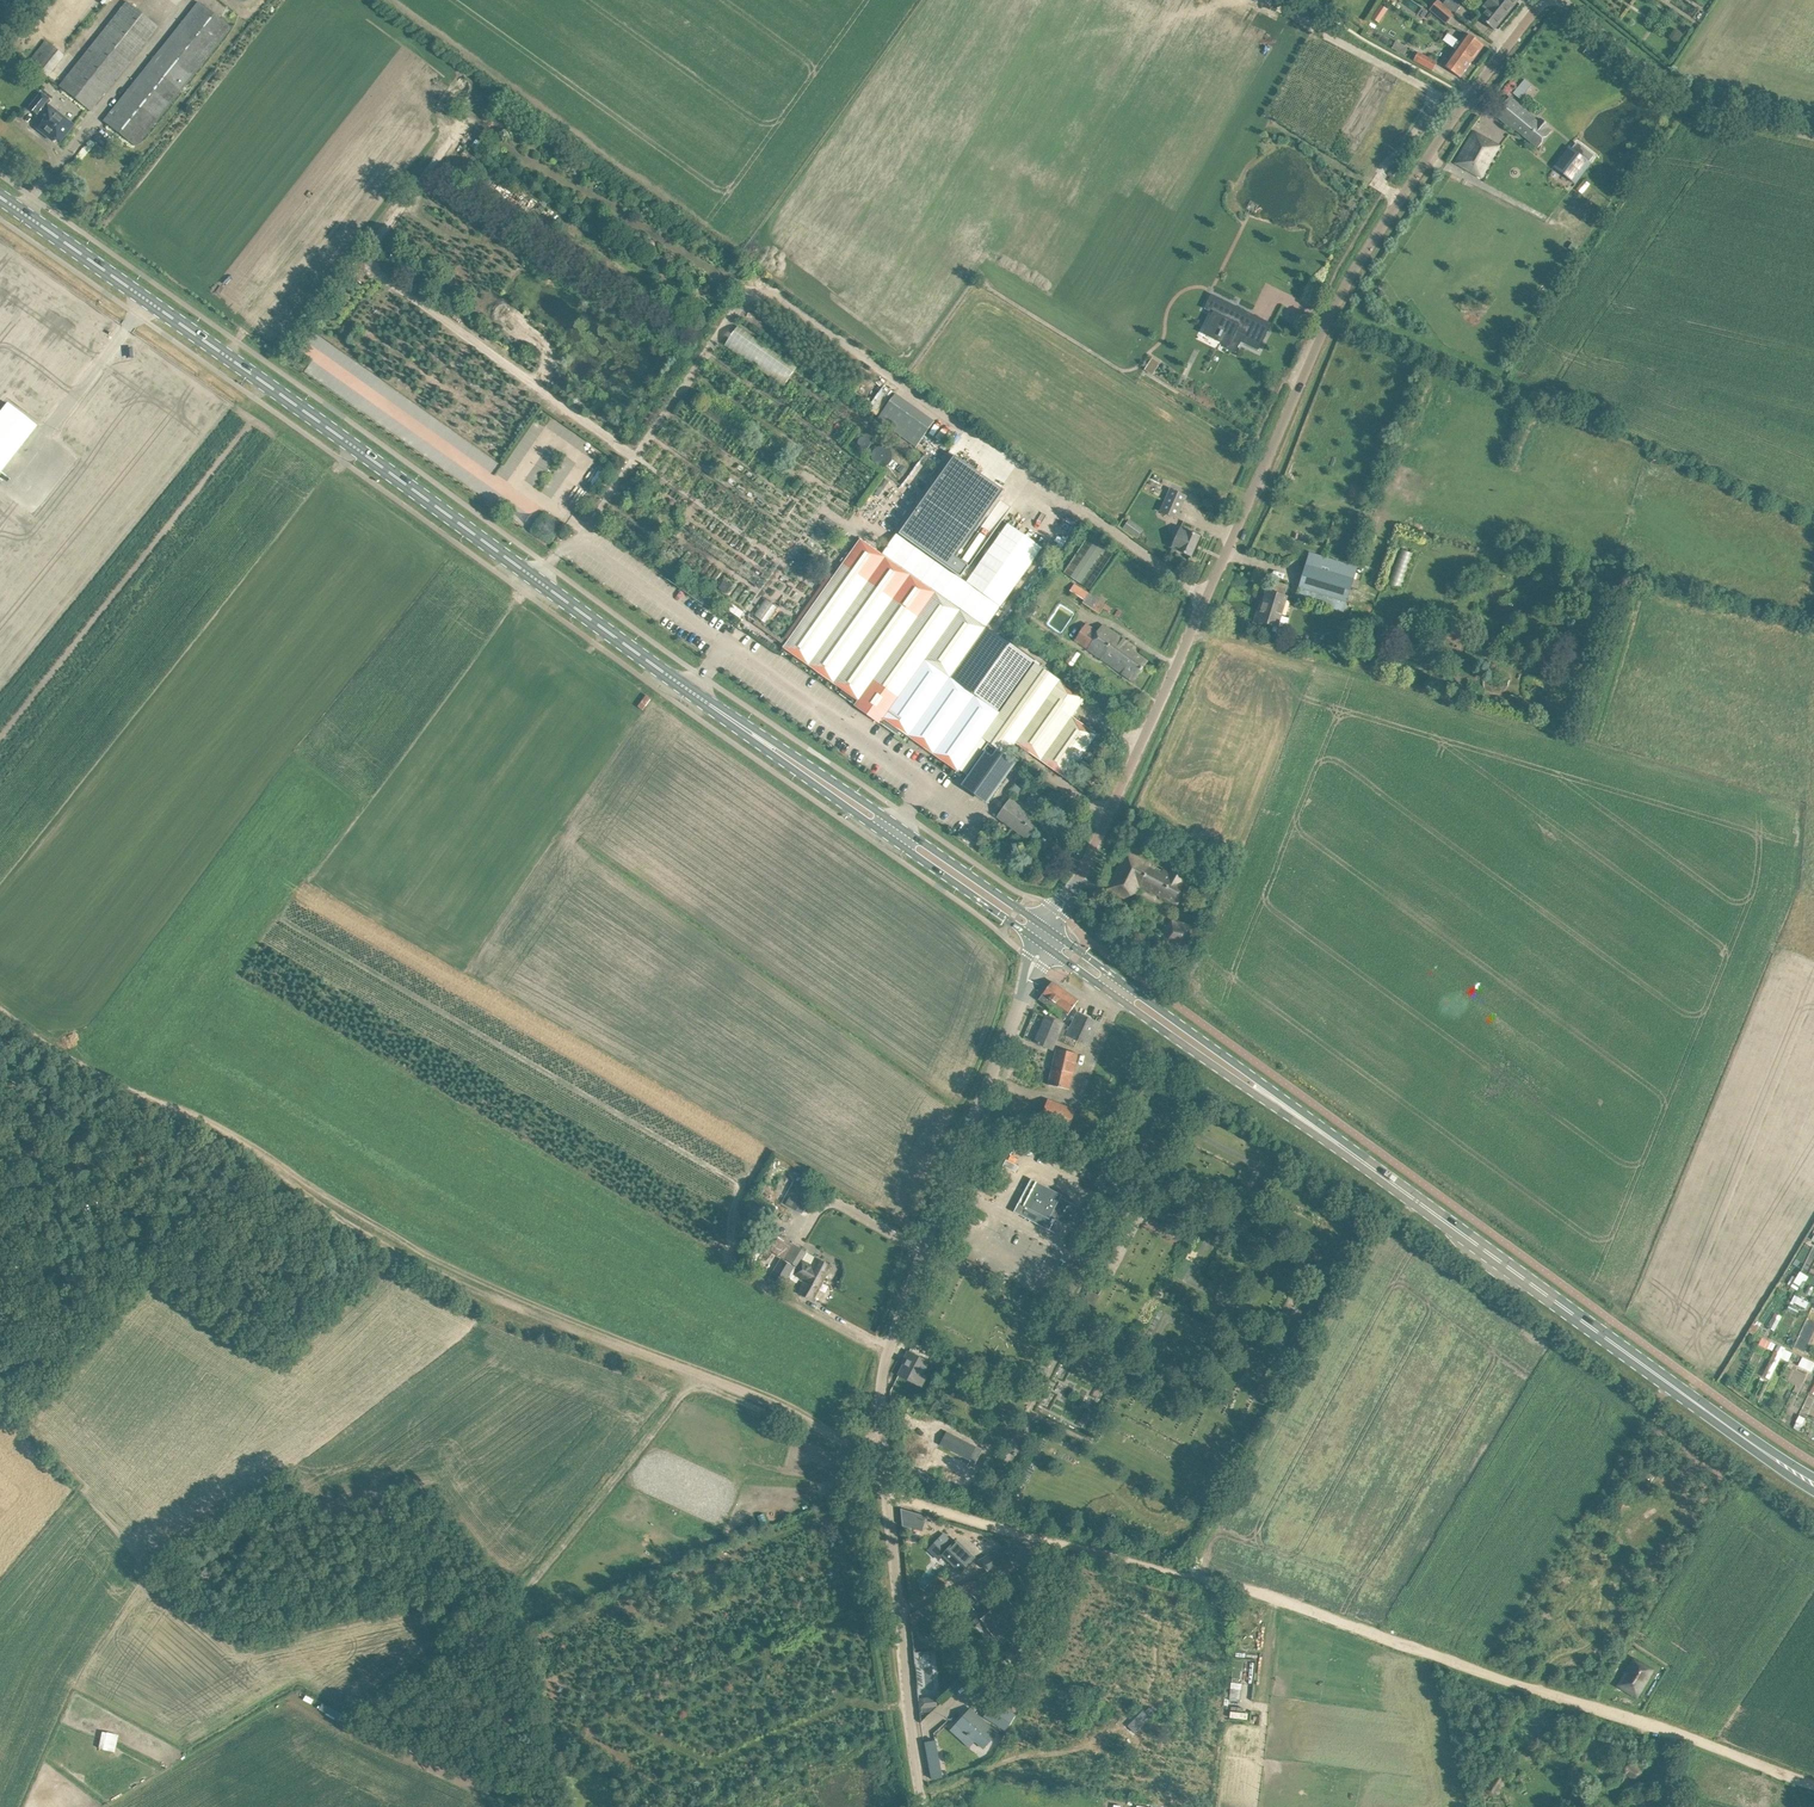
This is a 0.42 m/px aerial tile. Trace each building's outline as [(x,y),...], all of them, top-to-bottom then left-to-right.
[(1437,1),(1454,16),(1465,3),(1461,0),(1446,0),(1443,4),(1438,0),(1437,1)] [(1480,9),(1484,12),(1479,18),(1494,30),(1519,0),(1488,0),(1480,9)] [(127,1),(59,86),(90,110),(158,26),(127,1)] [(1447,24),(1454,16),(1437,1),(1430,10),(1447,24)] [(103,121),(111,127),(120,134),(134,145),(229,26),(198,2),(103,121)] [(1484,45),(1474,38),(1467,33),(1461,42),(1448,33),(1443,40),(1455,49),(1472,61),(1484,45)] [(29,60),(48,75),(64,56),(45,40),(29,60)] [(1461,77),(1472,61),(1455,49),(1444,65),(1461,77)] [(1438,62),(1418,52),(1414,60),(1433,71),(1438,62)] [(1525,78),(1514,92),(1520,97),(1531,84),(1525,78)] [(60,141),(73,125),(48,104),(51,100),(41,93),(29,108),(44,120),(38,127),(43,131),(42,133),(52,140),(54,137),(60,141)] [(1539,120),(1510,96),(1496,113),(1514,129),(1515,128),(1538,147),(1552,131),(1549,128),(1550,126),(1541,118),(1539,120)] [(1481,178),(1498,148),(1491,144),(1474,134),(1457,164),(1481,178)] [(1586,161),(1569,147),(1554,166),(1571,180),(1586,161)] [(1589,184),(1584,179),(1576,189),(1582,194),(1589,184)] [(1577,245),(1572,242),(1568,247),(1573,251),(1577,245)] [(1212,294),(1205,308),(1217,314),(1209,331),(1221,337),(1219,341),(1228,345),(1226,348),(1236,353),(1241,342),(1258,351),(1259,350),(1258,349),(1266,333),(1246,323),(1250,316),(1238,310),(1239,308),(1231,304),(1212,294)] [(1160,363),(1152,357),(1147,365),(1155,371),(1160,363)] [(36,426),(7,403),(0,412),(0,472),(36,426)] [(955,455),(899,534),(961,578),(969,566),(956,557),(1004,490),(955,455)] [(1352,483),(1348,496),(1359,500),(1364,487),(1352,483)] [(1170,489),(1160,511),(1177,518),(1187,497),(1170,489)] [(1128,524),(1124,529),(1131,534),(1135,529),(1128,524)] [(1200,536),(1190,531),(1182,528),(1180,528),(1172,548),(1179,551),(1192,556),(1200,536)] [(860,539),(784,647),(843,689),(839,694),(859,708),(862,703),(859,701),(861,698),(885,715),(883,718),(880,716),(877,721),(896,734),(899,729),(958,772),(960,770),(966,774),(989,742),(1007,755),(1010,752),(1015,745),(1016,743),(1066,779),(1068,776),(1076,782),(1094,757),(1086,751),(1097,734),(1072,717),(1086,698),(1066,684),(1072,676),(1058,667),(1055,671),(1057,672),(1054,676),(1035,663),(999,712),(951,677),(986,628),(881,554),(860,539)] [(1354,579),(1353,579),(1356,567),(1310,554),(1307,565),(1306,565),(1299,590),(1327,598),(1324,608),(1343,614),(1354,579)] [(1258,610),(1255,620),(1267,624),(1274,626),(1272,630),(1281,633),(1285,631),(1289,618),(1281,616),(1287,596),(1284,596),(1287,586),(1275,582),(1272,592),(1267,590),(1261,610),(1260,611),(1258,610)] [(1083,603),(1100,614),(1103,608),(1109,613),(1112,608),(1075,584),(1070,590),(1085,600),(1083,603)] [(1103,625),(1098,632),(1087,624),(1075,641),(1106,660),(1124,674),(1133,681),(1148,661),(1136,653),(1138,649),(1103,625)] [(999,712),(1035,663),(1001,638),(986,628),(951,677),(999,712)] [(1006,757),(1007,755),(989,742),(966,774),(973,779),(969,784),(989,798),(1015,763),(1006,757)] [(1022,760),(1027,753),(1015,745),(1010,752),(1022,760)] [(1027,838),(1039,821),(1010,800),(998,817),(1027,838)] [(1182,881),(1186,872),(1174,866),(1170,874),(1127,852),(1107,889),(1124,897),(1128,890),(1135,894),(1140,884),(1178,904),(1189,884),(1182,881)] [(1165,927),(1161,942),(1187,948),(1192,926),(1171,921),(1165,927)] [(1064,1020),(1078,1000),(1052,981),(1039,1000),(1058,1013),(1057,1015),(1064,1020)] [(1089,1046),(1100,1022),(1077,1012),(1075,1017),(1073,1021),(1070,1027),(1063,1043),(1074,1048),(1077,1041),(1089,1046)] [(1063,1043),(1070,1027),(1060,1023),(1060,1022),(1046,1016),(1035,1042),(1052,1050),(1056,1040),(1063,1043)] [(1074,1074),(1078,1054),(1057,1048),(1048,1085),(1070,1090),(1073,1073),(1074,1074)] [(1069,1128),(1076,1110),(1048,1100),(1041,1118),(1069,1128)] [(1092,1135),(1089,1141),(1095,1144),(1098,1137),(1092,1135)] [(1024,1193),(1014,1212),(1022,1216),(1023,1215),(1027,1216),(1027,1217),(1031,1219),(1035,1221),(1034,1222),(1035,1223),(1050,1230),(1055,1219),(1066,1225),(1079,1232),(1086,1220),(1086,1221),(1087,1220),(1086,1220),(1090,1212),(1082,1208),(1082,1209),(1083,1209),(1081,1212),(1071,1207),(1073,1204),(1072,1203),(1070,1202),(1071,1199),(1062,1195),(1061,1197),(1051,1192),(1045,1189),(1045,1188),(1044,1188),(1044,1189),(1038,1186),(1040,1183),(1039,1183),(1031,1179),(1026,1189),(1024,1193)] [(759,1243),(765,1247),(773,1235),(768,1231),(759,1243)] [(770,1251),(798,1267),(802,1260),(803,1261),(808,1253),(779,1235),(770,1251)] [(791,1278),(797,1268),(781,1258),(770,1277),(783,1285),(789,1276),(791,1278)] [(822,1282),(831,1266),(817,1258),(813,1266),(806,1263),(803,1261),(802,1260),(798,1267),(797,1268),(802,1271),(822,1282)] [(822,1282),(802,1271),(797,1268),(791,1278),(790,1279),(797,1283),(800,1277),(805,1280),(798,1293),(813,1300),(822,1282)] [(1809,1285),(1805,1293),(1809,1295),(1813,1288),(1809,1285)] [(1794,1296),(1791,1302),(1805,1309),(1808,1303),(1794,1296)] [(1790,1303),(1786,1310),(1796,1315),(1800,1308),(1790,1303)] [(1774,1313),(1767,1327),(1774,1331),(1781,1317),(1774,1313)] [(1754,1323),(1748,1333),(1753,1335),(1759,1326),(1754,1323)] [(1759,1327),(1756,1332),(1764,1336),(1767,1331),(1759,1327)] [(1761,1338),(1757,1345),(1767,1350),(1770,1343),(1761,1338)] [(1777,1346),(1762,1376),(1768,1379),(1784,1349),(1777,1346)] [(917,1384),(928,1362),(908,1351),(905,1358),(907,1359),(899,1375),(917,1384)] [(1793,1353),(1790,1359),(1797,1362),(1800,1357),(1793,1353)] [(939,1354),(935,1361),(940,1364),(943,1357),(939,1354)] [(1798,1366),(1804,1369),(1811,1372),(1813,1365),(1813,1363),(1802,1358),(1798,1366)] [(920,1389),(916,1395),(923,1398),(926,1392),(920,1389)] [(1798,1416),(1793,1428),(1800,1430),(1805,1418),(1798,1416)] [(976,1447),(955,1436),(947,1432),(940,1444),(970,1460),(976,1447)] [(977,1462),(982,1450),(977,1447),(971,1459),(977,1462)] [(1621,1502),(1615,1510),(1620,1513),(1626,1505),(1621,1502)] [(975,1557),(956,1540),(949,1549),(938,1538),(930,1547),(940,1557),(943,1554),(961,1572),(975,1557)] [(988,1570),(1016,1554),(1009,1546),(980,1562),(988,1570)] [(1019,1618),(1004,1599),(981,1618),(980,1616),(974,1620),(981,1628),(986,1624),(989,1627),(991,1626),(998,1635),(1019,1618)] [(1020,1636),(1011,1643),(1022,1655),(1030,1648),(1020,1636)] [(1624,1690),(1637,1697),(1653,1670),(1634,1658),(1627,1670),(1618,1686),(1624,1690)] [(1008,1693),(1001,1704),(1014,1711),(1020,1700),(1008,1693)] [(992,1702),(983,1718),(995,1724),(1008,1731),(1017,1715),(1004,1708),(992,1702)] [(997,1733),(990,1726),(970,1708),(957,1723),(968,1733),(967,1734),(968,1735),(969,1735),(984,1748),(997,1733)] [(1150,1708),(1146,1712),(1151,1717),(1155,1713),(1150,1708)] [(1143,1711),(1135,1720),(1142,1726),(1150,1718),(1143,1711)] [(1673,1756),(1666,1754),(1657,1782),(1669,1786),(1672,1778),(1667,1776),(1673,1756)] [(1626,1763),(1622,1767),(1622,1771),(1628,1777),(1634,1780),(1639,1777),(1641,1772),(1632,1764),(1626,1763)] [(1503,1784),(1495,1779),(1487,1788),(1487,1792),(1489,1794),(1493,1795),(1498,1791),(1503,1784)]
